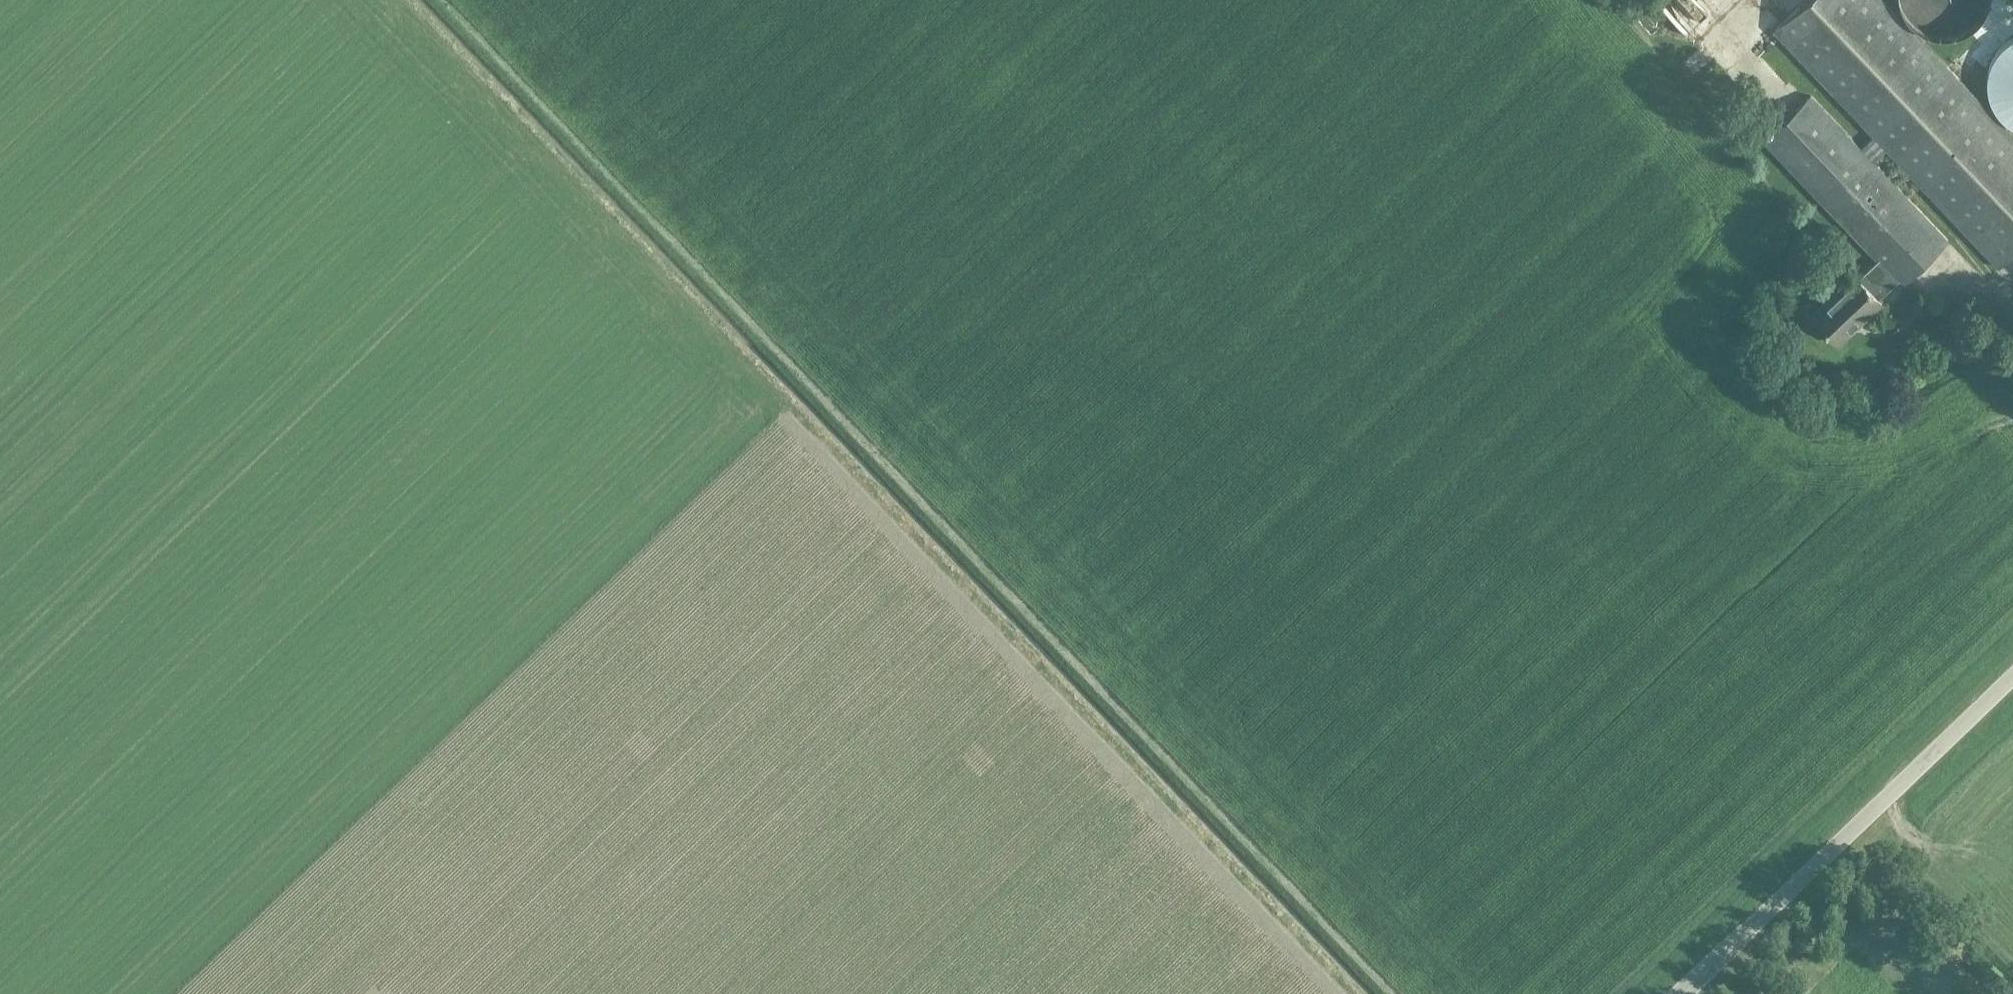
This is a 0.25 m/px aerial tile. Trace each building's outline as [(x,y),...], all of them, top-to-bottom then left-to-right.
[(1877,261),(1897,282),(1900,285),(1947,241),(1872,162),(1886,150),(1997,267),(2012,252),(2012,137),(1883,0),(1807,0),(1774,31),(1873,136),(1860,148),(1810,96),(1763,141),(1877,261)] [(1900,4),(1901,8),(1903,13),(1906,17),(1909,21),(1912,24),(1916,27),(1920,30),(1924,33),(1929,34),(1933,36),(1938,37),(1943,37),(1948,37),(1952,36),(1957,35),(1962,34),(1967,31),(1971,28),(1975,25),(1978,22),(1982,18),(1984,14),(1986,10),(1988,5),(1989,0),(1899,0),(1900,4)] [(1858,279),(1854,275),(1811,316),(1837,344),(1881,303),(1878,300),(1897,282),(1877,261),(1858,279)]
